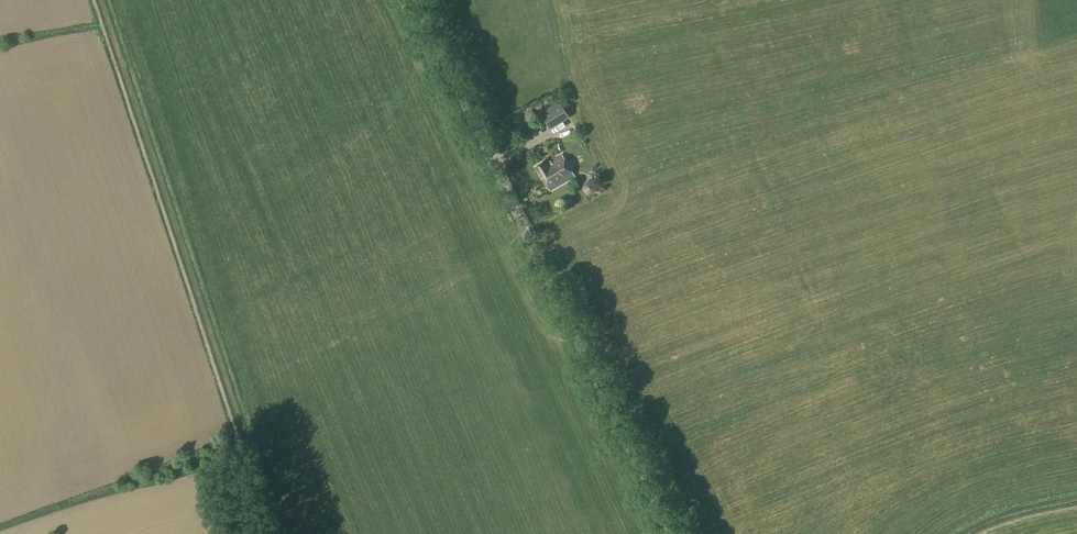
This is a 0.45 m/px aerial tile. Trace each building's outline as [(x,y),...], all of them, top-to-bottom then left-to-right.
[(551,128),(570,117),(560,101),(542,113),(551,128)] [(576,176),(563,154),(546,164),(545,162),(536,168),(550,191),(576,176)] [(590,195),(591,194),(592,194),(593,194),(593,193),(594,193),(595,192),(596,191),(596,190),(596,189),(596,188),(596,187),(596,186),(596,185),(595,184),(595,183),(594,183),(594,182),(593,182),(592,182),(592,181),(591,181),(590,181),(589,181),(588,181),(587,182),(586,182),(586,183),(585,183),(585,184),(584,184),(584,185),(583,186),(583,187),(583,188),(583,189),(583,190),(584,190),(584,191),(584,192),(585,192),(585,193),(586,193),(586,194),(587,194),(588,194),(589,194),(590,195)]
